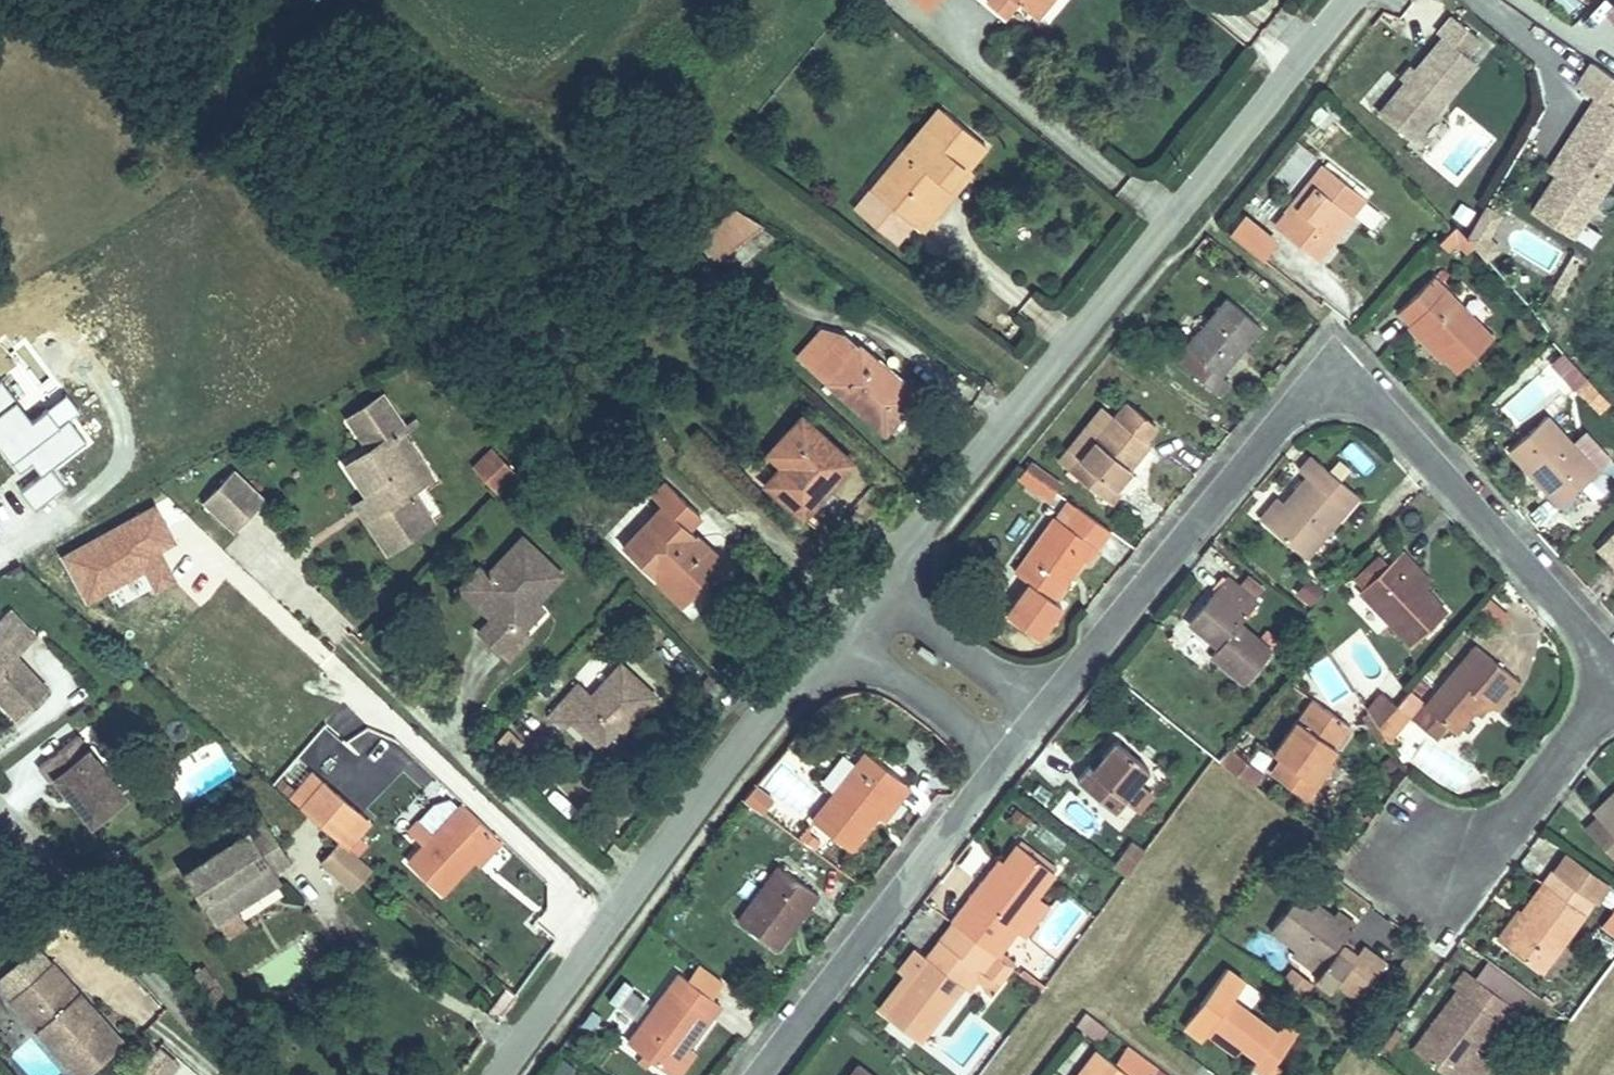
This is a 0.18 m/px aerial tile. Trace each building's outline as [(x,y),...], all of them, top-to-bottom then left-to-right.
[(978,12),(987,0),(965,0),(978,12)] [(1012,20),(1028,0),(988,0),(1012,20)] [(1012,20),(1023,30),(1045,4),(1040,0),(1028,0),(1012,20)] [(1569,16),(1580,4),(1576,0),(1552,0),(1569,16)] [(1396,154),(1459,76),(1449,68),(1462,53),(1435,31),(1421,47),(1426,51),(1403,80),(1398,86),(1395,90),(1391,95),(1364,128),(1396,154)] [(1395,90),(1398,86),(1393,82),(1386,91),(1391,95),(1395,90)] [(859,180),(848,170),(835,186),(879,221),(889,229),(903,212),(892,203),(926,161),(931,165),(949,143),(909,109),(870,156),(876,160),(859,180)] [(1613,162),(1613,130),(1580,109),(1567,129),(1575,134),(1541,187),(1527,210),(1568,236),(1613,162)] [(1541,187),(1575,134),(1567,129),(1534,182),(1541,187)] [(1309,160),(1289,184),(1296,190),(1282,208),(1263,231),(1296,260),(1352,194),(1309,160)] [(892,203),(903,212),(937,170),(931,165),(926,161),(892,203)] [(1274,201),(1282,208),(1296,190),(1289,184),(1274,201)] [(879,221),(835,186),(820,205),(865,240),(879,221)] [(700,203),(670,241),(677,247),(692,258),(725,215),(700,203)] [(1568,236),(1527,210),(1518,224),(1559,250),(1568,236)] [(1439,232),(1425,246),(1434,255),(1447,241),(1439,232)] [(1485,339),(1430,296),(1427,300),(1415,290),(1382,332),(1405,350),(1418,334),(1437,350),(1433,355),(1457,375),(1485,339)] [(1213,383),(1203,373),(1242,326),(1206,297),(1180,327),(1166,343),(1176,351),(1163,366),(1200,399),(1213,383)] [(1172,319),(1157,336),(1166,343),(1180,327),(1172,319)] [(785,379),(811,348),(793,335),(768,364),(785,379)] [(855,439),(883,406),(827,357),(825,360),(811,348),(785,379),(855,439)] [(1553,365),(1547,358),(1536,369),(1545,379),(1556,368),(1553,365)] [(1592,401),(1572,383),(1564,392),(1585,411),(1592,401)] [(358,501),(346,510),(376,551),(417,521),(400,497),(407,492),(375,447),(386,439),(395,432),(391,426),(385,430),(363,399),(334,420),(346,436),(322,453),(345,484),(358,501)] [(1077,422),(1053,452),(1065,461),(1056,472),(1072,486),(1078,477),(1095,491),(1130,447),(1125,443),(1137,429),(1111,408),(1100,422),(1097,420),(1088,431),(1077,422)] [(1088,431),(1097,420),(1086,411),(1077,422),(1088,431)] [(770,462),(760,472),(744,490),(778,519),(825,462),(772,417),(749,444),(770,462)] [(1542,516),(1583,482),(1555,449),(1533,422),(1492,458),(1509,477),(1514,473),(1534,497),(1529,501),(1542,516)] [(418,484),(386,439),(375,447),(407,492),(418,484)] [(1567,439),(1555,449),(1583,482),(1595,471),(1567,439)] [(740,455),(760,472),(770,462),(749,444),(740,455)] [(494,496),(515,476),(489,448),(467,468),(494,496)] [(1012,451),(1005,459),(1036,484),(1043,476),(1012,451)] [(1065,461),(1053,452),(1044,463),(1056,472),(1065,461)] [(1036,484),(1005,459),(998,467),(1029,492),(1036,484)] [(222,474),(195,504),(225,531),(252,501),(222,474)] [(1095,491),(1078,477),(1072,486),(1088,499),(1095,491)] [(1264,520),(1248,540),(1287,571),(1332,517),(1283,477),(1270,491),(1282,500),(1264,520)] [(609,554),(644,585),(658,570),(682,590),(711,554),(676,526),(688,512),(655,484),(637,502),(646,511),(609,554)] [(1096,533),(1061,504),(1048,521),(1044,518),(1001,569),(1036,597),(1049,580),(1044,575),(1062,553),(1073,561),(1096,533)] [(1239,532),(1248,540),(1264,520),(1254,512),(1239,532)] [(1582,556),(1594,568),(1591,572),(1608,588),(1613,582),(1613,525),(1582,556)] [(551,582),(507,540),(468,581),(459,591),(484,615),(475,624),(464,635),(496,665),(518,643),(512,638),(505,631),(528,606),(551,582)] [(1420,629),(1399,609),(1380,591),(1392,581),(1378,566),(1339,605),(1393,657),(1420,629)] [(658,570),(644,585),(669,607),(682,590),(658,570)] [(440,590),(475,624),(484,615),(459,591),(468,581),(458,571),(440,590)] [(1295,594),(1310,605),(1320,592),(1304,581),(1295,594)] [(1380,591),(1399,609),(1409,599),(1392,581),(1380,591)] [(1238,609),(1208,582),(1171,628),(1200,653),(1193,661),(1230,692),(1257,660),(1221,630),(1238,609)] [(536,613),(528,606),(505,631),(512,638),(536,613)] [(3,656),(24,638),(0,610),(0,716),(1,718),(33,691),(3,656)] [(638,703),(604,669),(573,700),(559,686),(528,716),(544,733),(549,728),(574,753),(596,732),(601,727),(607,733),(638,703)] [(1455,676),(1391,745),(1410,763),(1421,751),(1427,756),(1442,741),(1453,729),(1460,736),(1470,746),(1497,717),(1455,676)] [(716,703),(711,699),(704,709),(709,713),(716,703)] [(1270,761),(1257,778),(1296,808),(1321,775),(1312,768),(1336,737),(1299,709),(1262,755),(1270,761)] [(1341,719),(1350,736),(1366,720),(1354,709),(1341,719)] [(1350,736),(1358,750),(1378,731),(1366,720),(1350,736)] [(601,727),(596,732),(602,738),(607,733),(601,727)] [(504,729),(490,747),(508,760),(522,742),(504,729)] [(1453,729),(1442,741),(1449,748),(1460,736),(1453,729)] [(106,800),(60,738),(21,766),(32,781),(36,778),(71,825),(106,800)] [(1074,762),(1060,779),(1102,813),(1132,775),(1098,747),(1081,768),(1074,762)] [(1197,765),(1231,790),(1243,775),(1211,751),(1197,765)] [(840,754),(786,822),(822,851),(847,818),(862,800),(867,803),(880,787),(840,754)] [(196,791),(234,775),(226,758),(189,774),(196,791)] [(272,806),(309,838),(330,814),(293,781),(272,806)] [(862,800),(847,818),(857,826),(885,792),(880,787),(867,803),(862,800)] [(1613,860),(1609,855),(1613,850),(1613,787),(1569,827),(1606,868),(1613,860)] [(453,864),(475,840),(443,811),(388,867),(422,899),(453,864)] [(330,814),(309,838),(317,845),(339,821),(330,814)] [(224,841),(161,877),(190,928),(209,917),(253,892),(241,873),(260,861),(235,816),(216,826),(224,841)] [(475,840),(453,864),(462,872),(484,848),(475,840)] [(940,922),(933,930),(970,959),(976,951),(983,956),(1002,933),(995,927),(1021,895),(1038,873),(1001,844),(985,864),(970,884),(963,879),(933,917),(940,922)] [(350,873),(317,845),(300,866),(332,893),(350,873)] [(1591,888),(1547,852),(1533,869),(1577,906),(1591,888)] [(979,859),(963,879),(970,884),(985,864),(979,859)] [(750,864),(709,914),(748,945),(767,922),(760,916),(772,903),(779,908),(789,896),(750,864)] [(1494,946),(1524,971),(1577,906),(1533,869),(1522,881),(1531,889),(1511,912),(1517,917),(1494,946)] [(1329,923),(1308,906),(1280,883),(1250,920),(1276,941),(1299,960),(1292,968),(1288,974),(1304,987),(1312,976),(1333,993),(1361,958),(1340,941),(1335,948),(1319,935),(1329,923)] [(1613,931),(1613,901),(1596,888),(1582,906),(1613,931)] [(1048,917),(1021,895),(995,927),(1002,933),(1023,949),(1048,917)] [(1317,896),(1308,906),(1329,923),(1337,912),(1317,896)] [(1511,912),(1503,905),(1480,934),(1494,946),(1517,917),(1511,912)] [(218,934),(209,917),(190,928),(199,945),(218,934)] [(970,959),(933,930),(911,958),(866,1015),(903,1044),(946,989),(960,972),(970,959)] [(1377,972),(1403,941),(1396,936),(1370,966),(1377,972)] [(1299,960),(1276,941),(1270,950),(1292,968),(1299,960)] [(1244,1027),(1260,1041),(1285,1012),(1267,996),(1258,1006),(1217,971),(1230,956),(1214,942),(1168,995),(1214,1035),(1224,1022),(1238,1034),(1244,1027)] [(0,956),(0,972),(4,977),(23,962),(11,947),(0,956)] [(866,1015),(911,958),(898,948),(882,969),(888,973),(860,1010),(866,1015)] [(970,959),(991,976),(998,968),(983,956),(976,951),(970,959)] [(970,959),(960,972),(982,988),(991,976),(970,959)] [(42,1074),(53,1074),(90,1044),(23,962),(4,977),(0,972),(0,1023),(42,1074)] [(210,1003),(223,995),(203,966),(191,974),(210,1003)] [(608,1039),(645,1068),(663,1045),(698,1003),(662,971),(608,1039)] [(972,1000),(982,988),(960,972),(946,989),(954,995),(963,984),(971,990),(967,996),(972,1000)] [(1429,1074),(1433,1074),(1454,1047),(1487,1005),(1454,976),(1396,1047),(1429,1074)] [(1049,1074),(1110,1074),(1111,1073),(1113,1074),(1125,1074),(1135,1063),(1090,1025),(1049,1074)] [(1244,1027),(1238,1034),(1228,1046),(1244,1060),(1260,1041),(1244,1027)] [(1260,1041),(1244,1060),(1254,1068),(1270,1049),(1260,1041)] [(663,1045),(645,1068),(652,1074),(671,1052),(663,1045)] [(1433,1074),(1459,1074),(1471,1061),(1454,1047),(1433,1074)] [(832,1064),(824,1074),(846,1074),(832,1064)]
